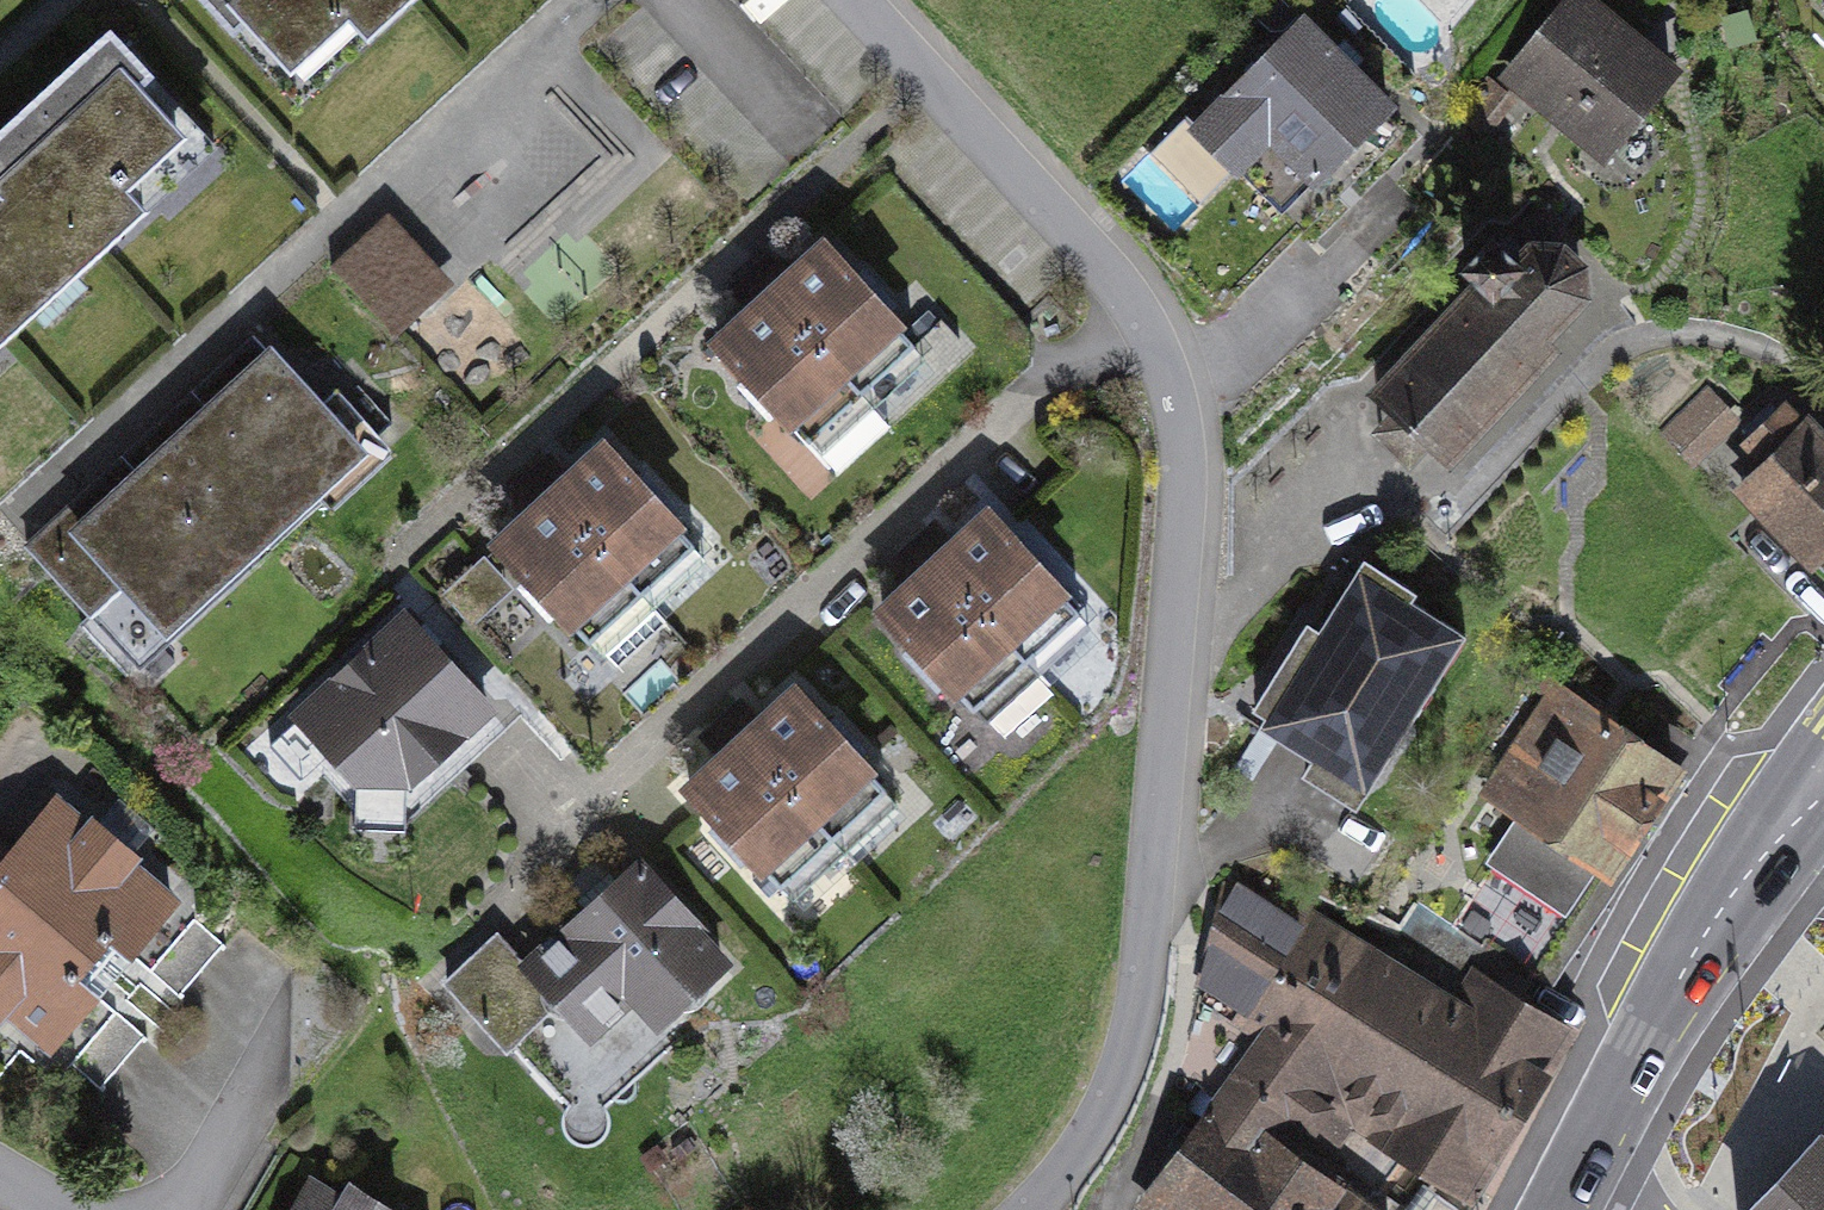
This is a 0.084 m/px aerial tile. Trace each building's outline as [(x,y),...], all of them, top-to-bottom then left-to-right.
[(297,93),(399,0),(212,0),(297,93)] [(1606,0),(1565,0),(1504,80),(1607,157),(1683,58),(1606,0)] [(1392,96),(1301,7),(1185,123),(1237,174),(1245,166),(1282,202),(1309,174),(1312,177),(1392,96)] [(106,26),(0,122),(0,337),(213,144),(106,26)] [(1477,285),(1371,399),(1393,419),(1381,431),(1413,461),(1425,449),(1446,468),(1565,344),(1553,333),(1589,288),(1587,256),(1561,234),(1528,231),(1510,250),(1498,239),(1465,274),(1477,285)] [(823,242),(771,287),(860,388),(912,343),(823,242)] [(771,287),(719,333),(808,434),(860,388),(771,287)] [(270,342),(168,435),(267,543),(316,499),(324,508),(388,450),(332,389),(321,399),(270,342)] [(1689,461),(1742,429),(1717,388),(1664,419),(1689,461)] [(1738,491),(1809,567),(1823,553),(1823,445),(1792,411),(1744,454),(1760,471),(1738,491)] [(267,543),(168,435),(74,520),(66,511),(29,545),(137,662),(267,543)] [(605,448),(555,493),(638,585),(688,540),(605,448)] [(555,493),(506,537),(589,629),(638,585),(555,493)] [(988,513),(938,559),(1027,654),(1077,608),(988,513)] [(1417,585),(1365,554),(1320,629),(1308,622),(1259,704),(1270,710),(1262,723),(1305,748),(1292,769),(1356,808),(1465,625),(1412,593),(1417,585)] [(938,559),(888,605),(976,700),(1027,654),(938,559)] [(525,718),(409,597),(273,722),(363,820),(414,824),(525,718)] [(1680,758),(1550,674),(1473,793),(1505,813),(1474,861),(1572,925),(1680,758)] [(798,688),(746,735),(837,835),(889,789),(798,688)] [(746,735),(695,781),(785,882),(837,835),(746,735)] [(0,868),(0,873),(110,967),(168,899),(55,804),(0,868)] [(731,960),(637,853),(516,957),(497,931),(443,979),(501,1048),(510,1038),(566,1104),(561,1117),(563,1129),(573,1139),(585,1141),(599,1137),(607,1124),(607,1110),(604,1103),(674,1039),(663,1028),(731,960)] [(1369,1137),(1467,1199),(1577,1031),(1477,964),(1459,993),(1235,861),(1198,979),(1207,989),(1201,997),(1256,1030),(1217,1088),(1324,1160),(1355,1118),(1373,1129),(1369,1137)] [(53,1034),(110,967),(0,873),(0,989),(53,1034)] [(1138,1194),(1153,1209),(1395,1209),(1324,1160),(1217,1088),(1138,1194)] [(1819,1134),(1747,1209),(1823,1209),(1823,1138),(1819,1134)] [(298,1209),(367,1209),(317,1179),(298,1209)]
